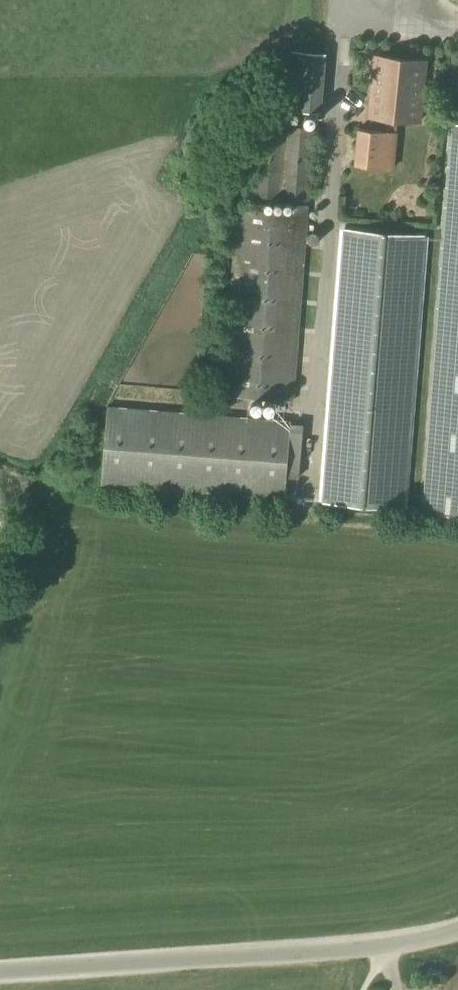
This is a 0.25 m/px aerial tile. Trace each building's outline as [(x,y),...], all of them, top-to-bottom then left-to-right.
[(368,116),(370,116),(397,119),(418,121),(424,60),(374,55),(368,116)] [(395,131),(397,119),(370,116),(369,129),(357,128),(354,164),(392,168),(396,131),(395,131)] [(310,201),(316,128),(257,123),(251,197),(310,201)] [(453,123),(422,512),(457,515),(457,123),(453,123)] [(293,402),(307,213),(235,208),(220,396),(293,402)] [(404,510),(423,235),(343,229),(324,504),(404,510)] [(284,500),(290,420),(106,406),(100,485),(284,500)]
